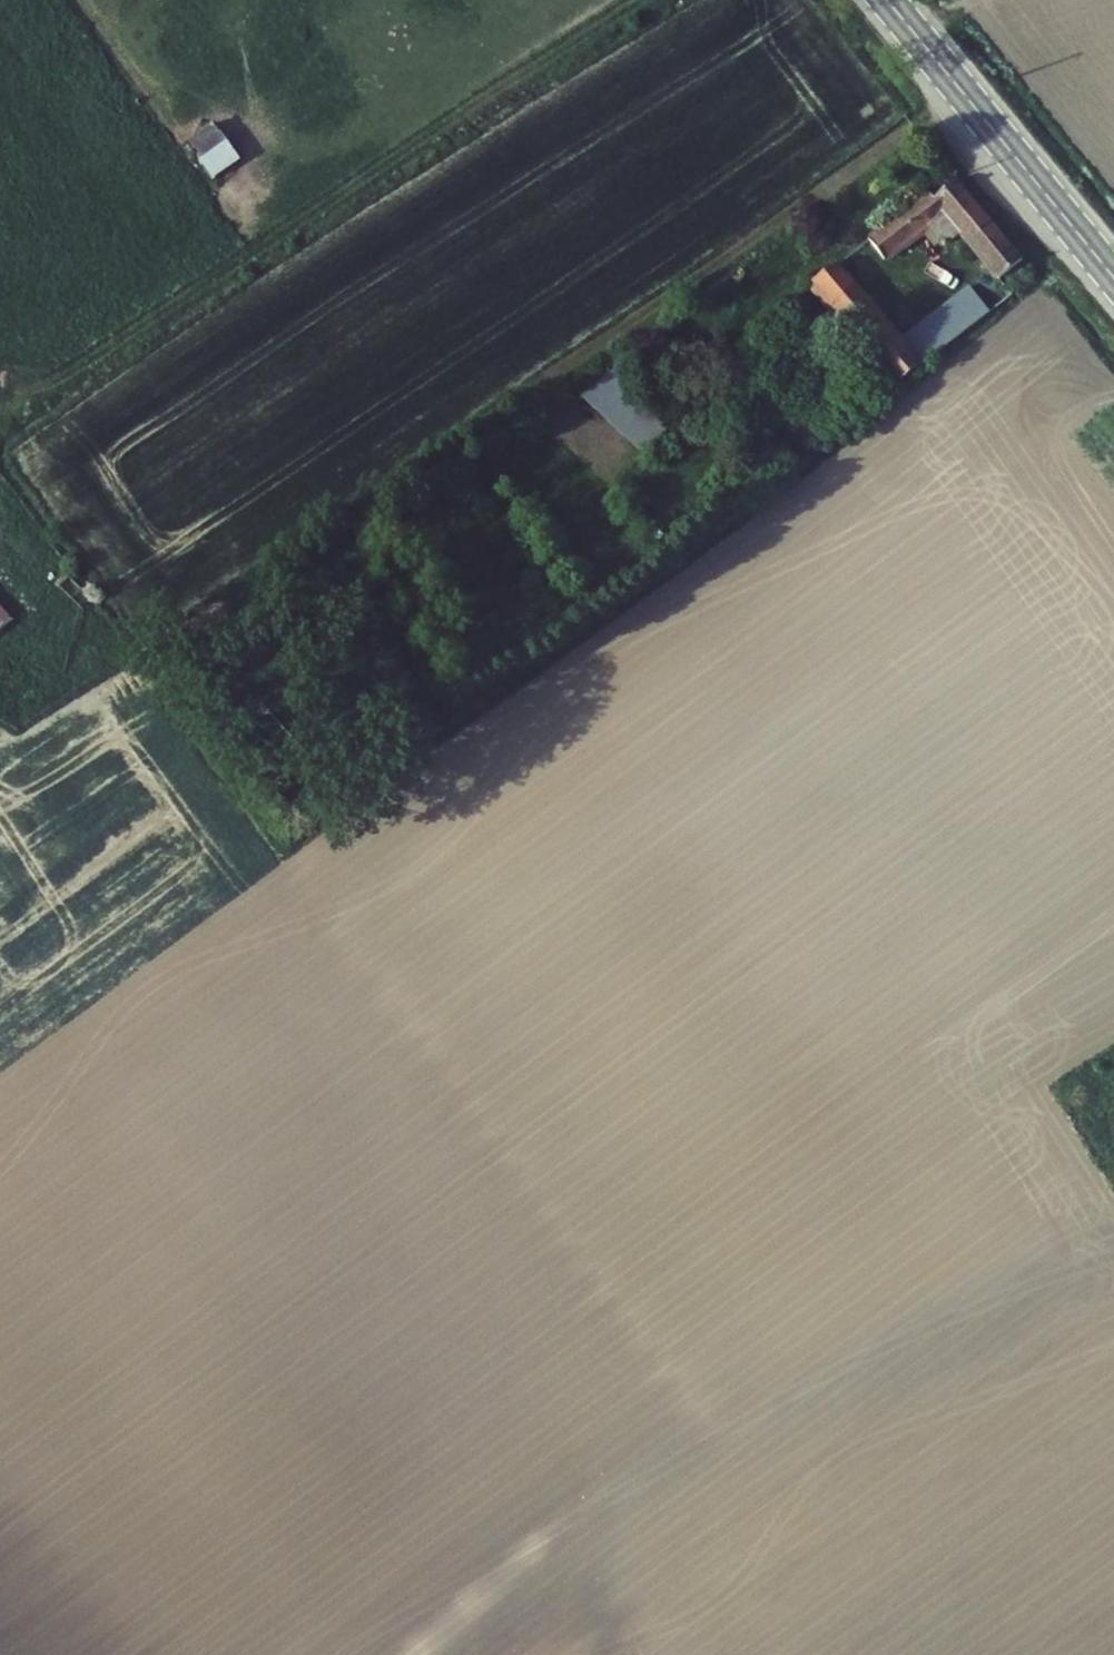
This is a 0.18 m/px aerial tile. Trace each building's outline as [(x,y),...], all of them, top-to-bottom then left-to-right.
[(214,180),(241,160),(213,122),(186,142),(214,180)] [(938,187),(864,246),(883,268),(944,219),(963,242),(970,233),(1007,277),(1029,259),(966,178),(944,196),(938,187)] [(841,257),(816,277),(899,383),(926,362),(912,343),(841,257)] [(973,296),(912,343),(926,362),(987,314),(973,296)] [(612,365),(580,400),(643,457),(675,423),(612,365)] [(15,617),(0,602),(0,631),(15,617)]
